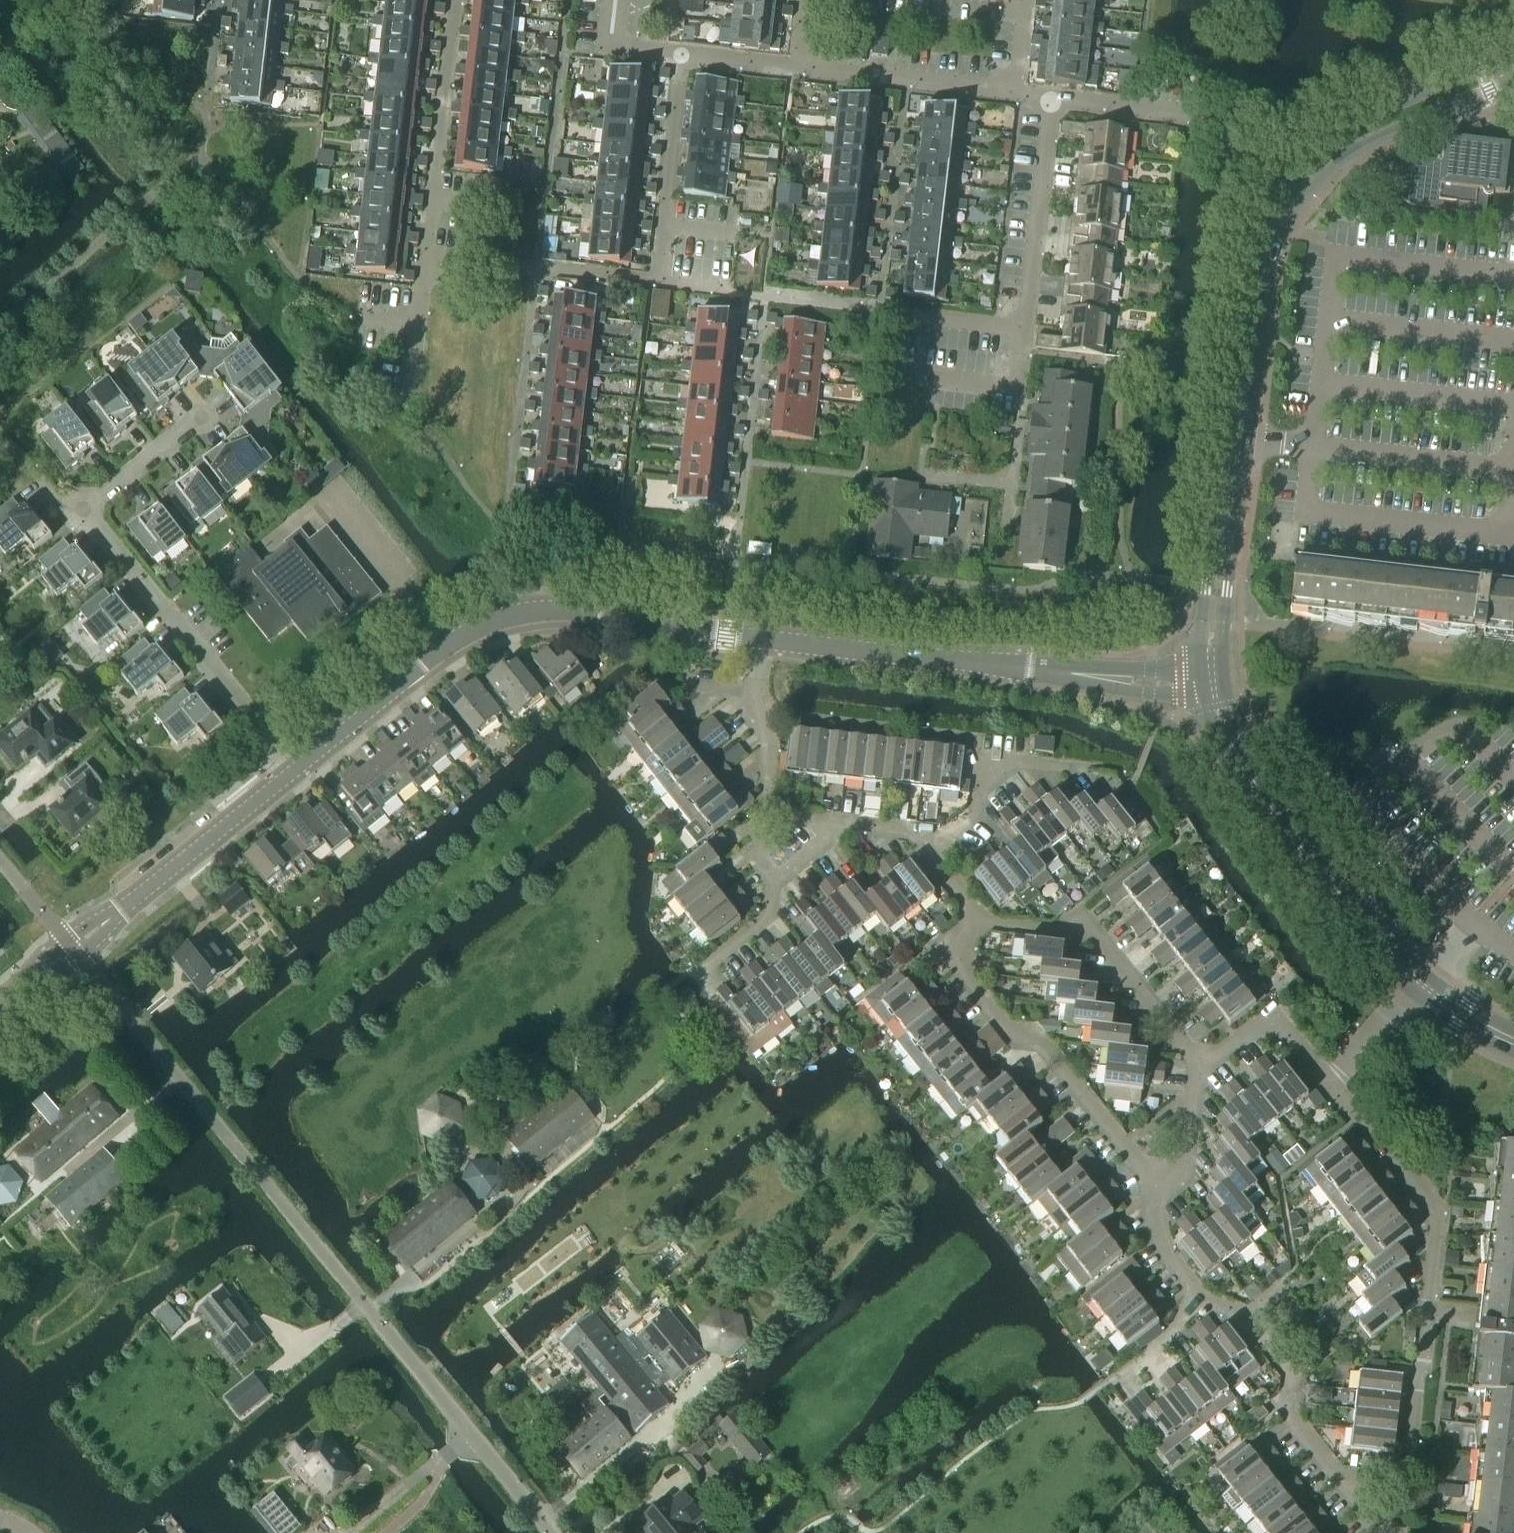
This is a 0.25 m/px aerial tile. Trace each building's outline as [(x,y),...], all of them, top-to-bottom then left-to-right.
[(186,0),(144,0),(156,1),(154,16),(193,21),(195,6),(196,1),(186,0)] [(241,11),(240,25),(279,30),(281,15),(293,17),(293,12),(242,6),(243,1),(233,0),(232,10),(241,11)] [(243,1),(242,6),(293,12),(294,7),(282,6),(283,0),(243,0),(243,1)] [(474,14),(513,18),(515,4),(529,6),(530,0),(475,0),(474,14)] [(735,6),(775,11),(776,0),(736,0),(735,6)] [(1046,5),(1047,0),(1037,0),(1036,7),(1046,8),(1046,5)] [(1094,9),(1095,0),(1047,0),(1046,5),(1055,6),(1055,5),(1094,9)] [(374,16),(373,21),(424,27),(424,32),(433,33),(434,23),(425,22),(427,8),(386,3),(384,18),(374,16)] [(435,14),(444,15),(445,5),(436,4),(435,14)] [(1052,24),(1104,30),(1104,25),(1093,23),(1094,9),(1055,5),(1055,6),(1053,19),(1052,24)] [(722,19),(721,23),(772,30),(773,25),(775,11),(735,6),(733,20),(722,19)] [(783,16),(792,17),(793,8),(784,7),(783,16)] [(460,37),(471,38),(471,33),(511,38),(511,33),(513,18),(474,14),(472,28),(461,27),(460,37)] [(202,26),(211,27),(212,17),(203,16),(202,26)] [(221,28),(231,29),(232,19),(222,18),(221,28)] [(1050,43),(1090,47),(1091,33),(1103,34),(1104,30),(1052,24),(1053,19),(1044,18),(1043,27),(1052,28),(1050,43)] [(383,27),(382,42),(422,46),(424,32),(424,27),(373,21),(373,26),(383,27)] [(730,45),(770,50),(780,51),(781,40),(771,39),(772,35),(781,36),(782,26),(773,25),(772,30),(721,23),(721,28),(732,30),(730,45)] [(240,25),(238,39),(238,44),(289,50),(289,45),(278,44),(279,30),(240,25)] [(471,38),(469,52),(509,57),(510,42),(524,44),(526,34),(511,33),(511,38),(471,33),(471,38)] [(1040,46),(1039,56),(1049,57),(1048,62),(1099,68),(1100,63),(1088,62),(1090,47),(1050,43),(1042,42),(1042,37),(1032,36),(1031,45),(1040,46)] [(874,37),(872,55),(887,57),(889,39),(874,37)] [(237,49),(235,63),(275,68),(277,54),(288,55),(289,50),(238,44),(238,39),(229,38),(228,48),(237,49)] [(369,55),(369,59),(420,65),(419,70),(429,71),(430,61),(421,60),(422,46),(382,42),(380,56),(369,55)] [(430,52),(440,53),(441,44),(431,42),(430,52)] [(456,75),(466,76),(467,71),(506,76),(507,71),(509,57),(469,52),(467,67),(457,65),(456,75)] [(216,66),(226,67),(227,57),(218,56),(216,66)] [(1038,65),(1036,80),(1046,82),(1085,86),(1097,88),(1099,73),(1099,68),(1048,62),(1049,57),(1039,56),(1038,65)] [(379,66),(377,80),(418,84),(419,70),(420,65),(369,59),(368,64),(379,66)] [(235,63),(234,78),(233,82),(284,88),(285,83),(273,82),(275,68),(235,63)] [(599,81),(598,86),(649,92),(650,88),(652,72),(612,68),(610,83),(599,81)] [(660,79),(670,80),(671,70),(661,69),(660,79)] [(466,76),(465,91),(504,96),(506,81),(520,82),(521,73),(507,71),(506,76),(467,71),(466,76)] [(233,82),(234,78),(224,76),(223,86),(233,87),(231,102),(270,107),(272,92),(284,93),(284,88),(233,82)] [(686,101),(695,103),(695,98),(735,102),(736,97),(737,83),(698,78),(696,93),(687,92),(686,101)] [(365,93),(364,98),(416,104),(415,108),(424,110),(426,100),(416,99),(418,84),(377,80),(376,94),(365,93)] [(426,90),(436,91),(437,82),(427,81),(426,90)] [(609,93),(608,107),(647,112),(649,97),(658,98),(659,89),(650,88),(649,92),(598,86),(598,91),(609,93)] [(451,114),(462,115),(462,110),(502,114),(503,109),(504,96),(465,91),(463,105),(452,104),(451,114)] [(828,108),(827,113),(878,119),(878,124),(887,125),(888,115),(879,114),(881,99),(841,94),(839,109),(828,108)] [(695,103),(693,117),(733,121),(734,107),(744,108),(745,98),(736,97),(735,102),(695,98),(695,103)] [(374,104),(373,118),(413,123),(415,108),(416,104),(364,98),(364,103),(374,104)] [(36,104),(23,114),(38,134),(47,127),(51,133),(42,140),(51,153),(61,146),(65,152),(56,159),(70,179),(83,169),(36,104)] [(915,128),(924,129),(925,124),(976,130),(976,125),(965,124),(966,109),(927,104),(925,119),(916,118),(915,128)] [(594,120),(594,124),(645,131),(645,126),(647,112),(608,107),(606,121),(594,120)] [(655,117),(665,119),(666,109),(656,108),(655,117)] [(462,115),(460,129),(500,133),(501,119),(516,121),(517,111),(503,109),(502,114),(462,110),(462,115)] [(838,119),(837,133),(876,138),(878,124),(878,119),(827,113),(827,118),(838,119)] [(681,140),(691,141),(691,136),(731,140),(731,136),(733,121),(693,117),(692,131),(682,130),(681,140)] [(360,131),(360,136),(411,142),(411,147),(420,148),(421,138),(412,137),(413,123),(373,118),(371,133),(360,131)] [(421,129),(431,130),(432,120),(422,119),(421,129)] [(1087,136),(1085,148),(1128,153),(1131,130),(1062,122),(1061,135),(1085,137),(1087,136)] [(605,131),(603,145),(643,150),(644,136),(654,137),(655,127),(645,126),(645,131),(594,124),(593,129),(605,131)] [(924,129),(922,143),(962,148),(963,133),(975,135),(976,130),(925,124),(924,129)] [(447,152),(457,153),(458,148),(498,153),(498,148),(500,133),(460,129),(459,143),(448,142),(447,152)] [(823,146),(823,151),(874,157),(873,162),(883,163),(884,153),(874,152),(876,138),(837,133),(835,148),(823,146)] [(884,144),(894,145),(895,135),(885,134),(884,144)] [(370,142),(368,157),(409,161),(411,147),(411,142),(360,136),(359,141),(370,142)] [(691,141),(689,155),(729,160),(730,145),(740,146),(741,137),(731,136),(731,140),(691,136),(691,141)] [(903,146),(913,147),(914,137),(905,136),(903,146)] [(1511,146),(1447,138),(1445,148),(1419,159),(1417,161),(1414,162),(1412,164),(1410,165),(1409,167),(1407,169),(1406,171),(1405,174),(1404,176),(1403,178),(1402,181),(1398,180),(1398,178),(1397,178),(1397,180),(1397,183),(1397,185),(1397,187),(1398,189),(1398,191),(1399,193),(1400,195),(1401,197),(1402,198),(1404,200),(1405,201),(1407,203),(1410,205),(1414,206),(1418,207),(1486,215),(1488,197),(1491,197),(1493,195),(1494,193),(1509,194),(1512,169),(1508,169),(1511,146)] [(910,166),(920,167),(920,162),(971,168),(972,163),(960,162),(962,148),(922,143),(921,157),(911,156),(910,166)] [(590,158),(589,163),(641,169),(641,164),(643,150),(603,145),(602,159),(590,158)] [(651,156),(661,157),(662,147),(652,146),(651,156)] [(458,148),(457,153),(456,168),(495,173),(497,157),(511,159),(512,149),(498,148),(498,153),(458,148)] [(1078,165),(1077,178),(1121,183),(1122,172),(1126,172),(1128,153),(1085,148),(1083,165),(1078,165)] [(834,157),(832,172),(872,176),(873,162),(874,157),(823,151),(822,156),(834,157)] [(677,178),(686,179),(687,174),(726,179),(727,174),(729,160),(689,155),(687,169),(678,168),(677,178)] [(356,170),(356,174),(407,180),(406,185),(416,186),(417,176),(407,175),(408,171),(416,172),(417,167),(418,162),(409,161),(368,157),(367,171),(356,170)] [(418,157),(418,162),(417,167),(427,168),(428,158),(418,157)] [(920,167),(918,181),(957,186),(959,172),(971,173),(971,168),(920,162),(920,167)] [(589,163),(589,168),(600,169),(599,183),(638,188),(640,174),(649,175),(650,165),(641,164),(641,169),(589,163)] [(819,184),(818,189),(869,195),(869,200),(878,201),(879,192),(870,190),(872,176),(832,172),(831,186),(819,184)] [(880,182),(889,183),(891,173),(881,172),(880,182)] [(366,181),(364,195),(413,200),(413,205),(422,206),(423,197),(414,196),(414,191),(406,190),(406,185),(407,180),(356,174),(355,179),(366,181)] [(687,174),(686,179),(685,194),(724,199),(726,183),(735,185),(736,175),(727,174),(726,179),(687,174)] [(899,184),(908,185),(909,185),(910,175),(900,174),(899,184)] [(1080,191),(1078,208),(1121,213),(1123,195),(1120,194),(1121,183),(1077,178),(1075,191),(1080,191)] [(906,204),(915,205),(916,200),(967,206),(967,201),(956,200),(957,186),(918,181),(916,196),(907,195),(906,204)] [(586,196),(585,201),(636,207),(637,202),(638,188),(599,183),(597,197),(586,196)] [(646,194),(656,195),(657,185),(648,184),(646,194)] [(829,196),(828,210),(867,214),(869,200),(869,195),(818,189),(818,194),(829,196)] [(352,208),(351,213),(402,218),(402,223),(411,224),(412,215),(403,214),(403,210),(412,211),(413,205),(413,200),(364,195),(362,209),(352,208)] [(915,205),(913,220),(953,224),(955,210),(966,211),(967,206),(916,200),(915,205)] [(584,206),(596,208),(594,221),(634,226),(636,212),(645,213),(646,204),(637,202),(636,207),(585,201),(584,206)] [(1071,224),(1070,237),(1118,243),(1118,242),(1119,232),(1121,213),(1078,208),(1076,225),(1071,224)] [(815,223),(814,227),(865,234),(864,238),(874,240),(875,230),(866,229),(867,214),(828,210),(826,224),(815,223)] [(875,220),(885,221),(886,211),(876,210),(875,220)] [(895,222),(904,223),(906,214),(896,212),(895,222)] [(361,219),(360,233),(400,237),(400,238),(409,239),(408,243),(409,243),(418,244),(419,235),(410,234),(410,229),(401,228),(402,223),(402,218),(351,213),(351,218),(361,219)] [(583,220),(581,239),(632,245),(632,241),(634,226),(594,221),(583,220)] [(901,242),(911,244),(911,239),(962,244),(963,239),(951,238),(953,224),(913,220),(912,234),(902,233),(901,242)] [(642,233),(652,234),(653,223),(643,222),(642,233)] [(825,234),(823,248),(863,253),(871,254),(871,258),(881,259),(882,250),(873,249),(874,240),(864,238),(865,234),(814,227),(813,232),(825,234)] [(347,246),(347,251),(398,257),(397,261),(406,262),(407,263),(408,253),(409,243),(408,243),(409,239),(400,238),(400,237),(360,233),(358,247),(347,246)] [(1073,251),(1071,268),(1114,273),(1118,243),(1070,237),(1068,250),(1073,251)] [(581,239),(580,244),(592,245),(590,261),(629,265),(631,250),(641,251),(642,242),(632,241),(632,245),(581,239)] [(911,244),(909,258),(949,262),(950,248),(962,249),(962,244),(911,239),(911,244)] [(810,261),(810,266),(861,272),(860,277),(869,278),(871,268),(861,267),(863,253),(823,248),(822,262),(810,261)] [(357,257),(355,272),(404,278),(404,282),(414,283),(415,273),(405,272),(406,262),(397,261),(398,257),(347,251),(346,256),(357,257)] [(890,260),(900,261),(901,252),(891,251),(890,260)] [(897,281),(906,282),(907,277),(958,282),(959,278),(947,276),(949,262),(909,258),(907,272),(898,271),(897,281)] [(861,272),(810,266),(809,270),(821,272),(819,287),(858,291),(860,277),(861,272)] [(1065,284),(1063,297),(1107,302),(1111,302),(1112,291),(1114,273),(1071,268),(1069,285),(1065,284)] [(907,277),(906,282),(905,297),(944,301),(946,286),(958,287),(958,282),(907,277)] [(538,297),(548,298),(549,288),(539,287),(538,297)] [(867,296),(876,297),(877,288),(868,287),(867,296)] [(886,299),(896,300),(897,290),(887,289),(886,299)] [(557,293),(555,308),(554,313),(606,319),(606,314),(595,313),(596,298),(557,293)] [(1066,311),(1064,328),(1107,332),(1109,314),(1106,313),(1107,302),(1063,297),(1062,310),(1066,311)] [(554,318),(552,332),(592,337),(594,323),(605,324),(606,319),(554,313),(555,308),(546,307),(544,317),(554,318)] [(687,324),(686,329),(737,334),(738,329),(740,314),(700,310),(698,325),(687,324)] [(747,321),(757,322),(758,313),(749,311),(747,321)] [(784,340),(823,344),(825,324),(786,320),(777,320),(778,315),(768,314),(767,323),(776,324),(775,330),(781,331),(780,334),(784,335),(784,340)] [(534,335),(543,336),(545,326),(535,325),(534,335)] [(1107,332),(1064,328),(1063,340),(1062,338),(1038,335),(1036,348),(1105,355),(1107,332)] [(697,335),(696,349),(735,353),(737,339),(746,340),(747,331),(738,329),(737,334),(686,329),(686,333),(697,335)] [(552,332),(551,346),(550,351),(601,357),(602,352),(590,351),(592,337),(552,332)] [(220,384),(230,396),(263,370),(248,350),(245,352),(231,334),(223,340),(211,339),(210,349),(206,378),(212,379),(217,386),(220,384)] [(783,345),(781,359),(821,363),(823,344),(784,340),(784,335),(780,334),(775,334),(774,344),(783,345)] [(200,378),(206,378),(210,349),(194,347),(185,335),(175,343),(173,340),(153,356),(179,389),(191,380),(193,383),(200,378)] [(550,356),(548,370),(588,375),(589,361),(601,362),(601,357),(550,351),(551,346),(541,345),(540,355),(550,356)] [(682,362),(682,367),(733,372),(733,368),(735,353),(696,349),(694,363),(682,362)] [(743,359),(753,360),(754,351),(744,350),(743,359)] [(762,361),(772,363),(773,353),(764,352),(762,361)] [(167,399),(179,389),(153,356),(135,370),(131,365),(120,374),(151,415),(169,401),(167,399)] [(781,359),(780,373),(779,378),(819,382),(821,363),(781,359)] [(529,373),(539,374),(540,365),(530,364),(529,373)] [(693,373),(691,387),(731,392),(732,377),(742,378),(743,369),(733,368),(733,372),(682,367),(681,372),(693,373)] [(241,417),(241,423),(270,426),(272,411),(284,402),(276,392),(279,390),(263,370),(230,396),(239,408),(236,410),(241,417)] [(548,370),(546,385),(546,389),(597,396),(598,391),(586,389),(588,375),(548,370)] [(1034,406),(1029,456),(1040,457),(1040,465),(1036,464),(1032,492),(1062,496),(1064,484),(1079,486),(1091,388),(1075,386),(1077,374),(1047,371),(1043,399),(1047,400),(1046,407),(1034,406)] [(779,383),(777,397),(817,401),(819,382),(779,378),(780,373),(770,372),(769,382),(779,383)] [(125,426),(137,417),(112,383),(91,399),(93,402),(83,410),(109,443),(127,429),(125,426)] [(545,394),(544,409),(583,413),(585,399),(596,400),(597,396),(546,389),(546,385),(537,384),(536,393),(545,394)] [(678,400),(677,405),(729,411),(729,406),(731,392),(691,387),(690,401),(678,400)] [(739,397),(748,399),(750,389),(740,388),(739,397)] [(758,400),(768,401),(769,391),(759,390),(758,400)] [(777,397),(775,411),(775,416),(814,421),(817,401),(777,397)] [(525,411),(535,413),(536,403),(526,402),(525,411)] [(688,411),(687,425),(726,430),(728,416),(737,417),(738,407),(729,406),(729,411),(677,405),(677,410),(688,411)] [(544,409),(542,423),(541,428),(593,434),(593,429),(581,427),(583,413),(544,409)] [(775,416),(775,411),(766,410),(765,420),(774,421),(773,436),(812,441),(814,421),(775,416)] [(49,427),(51,430),(41,437),(67,471),(85,457),(83,454),(95,445),(69,411),(49,427)] [(541,433),(539,447),(579,451),(580,437),(592,439),(593,434),(541,428),(542,423),(533,422),(532,431),(541,433)] [(235,437),(223,446),(249,480),(269,464),(267,461),(277,454),(268,442),(270,426),(241,423),(240,429),(233,434),(235,437)] [(674,438),(673,443),(724,449),(725,444),(726,430),(687,425),(685,439),(674,438)] [(734,436),(744,437),(745,427),(735,426),(734,436)] [(520,449),(530,451),(531,441),(522,440),(520,449)] [(684,449),(682,463),(722,468),(724,454),(733,455),(734,445),(725,444),(724,449),(673,443),(672,448),(684,449)] [(191,466),(196,472),(218,500),(218,499),(227,492),(229,495),(249,480),(223,446),(211,456),(209,453),(191,466)] [(539,447),(538,461),(537,466),(588,472),(589,467),(577,466),(579,451),(539,447)] [(537,466),(538,461),(528,460),(527,470),(537,471),(535,486),(574,491),(576,475),(588,477),(588,472),(537,466)] [(669,476),(669,481),(720,487),(720,482),(722,468),(682,463),(681,478),(669,476)] [(730,474),(740,475),(741,465),(731,464),(730,474)] [(196,472),(184,481),(182,479),(164,492),(190,526),(200,518),(202,521),(223,505),(218,499),(218,500),(196,472)] [(926,494),(926,498),(916,497),(917,485),(876,480),(868,556),(909,561),(912,530),(922,531),(922,535),(948,538),(952,497),(926,494)] [(720,487),(669,481),(668,486),(680,487),(678,503),(717,507),(719,492),(729,493),(730,483),(720,482),(720,487)] [(1025,556),(1024,568),(1057,572),(1057,570),(1059,554),(1063,554),(1063,553),(1066,528),(1066,527),(1061,526),(1063,509),(1064,509),(1064,508),(1064,504),(1061,504),(1062,496),(1032,492),(1030,516),(1030,524),(1029,524),(1028,532),(1025,556)] [(24,511),(23,509),(21,510),(13,499),(0,510),(0,548),(6,556),(26,540),(35,551),(52,537),(28,507),(24,511)] [(127,526),(153,560),(163,552),(165,555),(185,539),(159,506),(147,515),(145,513),(127,526)] [(288,547),(264,566),(250,548),(216,576),(270,643),(293,624),(308,643),(333,622),(339,630),(382,595),(345,549),(327,527),(310,541),(301,530),(285,543),(288,547)] [(74,550),(73,551),(64,540),(39,561),(49,573),(42,579),(57,597),(77,581),(86,592),(104,578),(80,548),(75,552),(74,550)] [(750,547),(749,553),(771,555),(771,551),(772,545),(750,543),(750,547)] [(1294,561),(1294,562),(1294,563),(1295,563),(1295,564),(1296,565),(1297,565),(1297,566),(1298,566),(1299,566),(1300,565),(1301,565),(1301,564),(1302,564),(1302,563),(1302,562),(1302,561),(1302,560),(1302,559),(1301,559),(1301,558),(1300,558),(1299,558),(1299,557),(1298,557),(1297,558),(1296,558),(1295,559),(1294,560),(1294,561)] [(1292,612),(1513,638),(1513,592),(1492,589),(1492,584),(1423,576),(1422,581),(1298,567),(1292,612)] [(104,590),(79,610),(89,623),(82,628),(98,647),(117,631),(126,642),(144,628),(120,598),(116,602),(114,600),(113,601),(104,590)] [(129,673),(123,678),(138,697),(158,681),(166,692),(184,677),(160,648),(156,651),(154,650),(153,650),(145,640),(119,661),(129,673)] [(541,670),(531,678),(549,701),(559,693),(564,699),(589,679),(570,655),(558,663),(548,649),(533,660),(541,670)] [(491,685),(484,690),(500,711),(507,705),(516,716),(543,694),(531,678),(518,663),(509,670),(505,666),(488,681),(491,685)] [(500,711),(484,690),(477,682),(467,689),(464,685),(446,700),(475,735),(502,713),(500,711)] [(625,712),(613,722),(633,748),(683,709),(677,702),(669,708),(666,704),(669,702),(657,687),(643,698),(640,694),(634,698),(622,708),(625,712)] [(194,700),(185,690),(155,714),(165,727),(163,728),(178,747),(198,731),(207,742),(224,727),(200,698),(196,701),(195,699),(194,700)] [(17,769),(25,763),(26,764),(29,761),(29,760),(40,751),(50,763),(78,740),(62,719),(54,726),(41,709),(22,724),(18,722),(14,722),(11,724),(10,729),(11,733),(0,742),(0,747),(17,769)] [(683,709),(633,748),(645,763),(679,736),(673,728),(688,716),(683,709)] [(423,713),(417,717),(448,756),(465,743),(439,710),(428,719),(423,713)] [(416,728),(405,737),(431,770),(448,756),(417,717),(411,722),(416,728)] [(693,733),(701,744),(721,728),(713,717),(693,733)] [(721,728),(701,744),(709,754),(730,738),(721,728)] [(786,773),(806,775),(811,732),(791,729),(786,773)] [(806,775),(825,777),(830,734),(811,732),(806,775)] [(825,777),(844,780),(849,736),(830,734),(825,777)] [(679,736),(645,763),(657,778),(691,751),(679,736)] [(844,780),(863,782),(868,738),(849,736),(844,780)] [(389,740),(383,744),(414,783),(419,790),(436,776),(431,770),(405,737),(394,746),(389,740)] [(1034,752),(1053,754),(1055,739),(1036,737),(1035,740),(1034,752)] [(863,782),(882,784),(887,741),(868,738),(863,782)] [(882,784),(901,786),(907,743),(887,741),(882,784)] [(901,786),(921,789),(926,745),(907,743),(901,786)] [(382,755),(371,764),(397,797),(414,783),(383,744),(377,749),(382,755)] [(921,789),(940,791),(945,747),(926,745),(921,789)] [(945,747),(940,791),(960,793),(965,750),(945,747)] [(691,751),(657,778),(669,793),(703,766),(691,751)] [(703,766),(669,793),(681,808),(730,770),(725,763),(709,774),(703,766)] [(63,802),(59,805),(60,806),(53,812),(73,837),(87,826),(90,828),(95,828),(98,825),(99,821),(98,817),(107,809),(93,792),(103,784),(87,764),(65,782),(75,794),(64,803),(63,802)] [(356,767),(350,771),(381,810),(397,797),(371,764),(361,773),(356,767)] [(730,770),(681,808),(693,823),(727,797),(720,788),(735,776),(730,770)] [(381,810),(350,771),(342,778),(347,784),(333,795),(359,828),(364,834),(386,817),(381,810)] [(1037,785),(1030,790),(1067,836),(1081,825),(1082,824),(1057,794),(1049,800),(1037,785)] [(1064,788),(1057,794),(1082,824),(1081,825),(1093,840),(1094,839),(1108,828),(1109,827),(1084,797),(1076,803),(1064,788)] [(1030,790),(1023,796),(1036,811),(1027,817),(1052,848),(1067,836),(1030,790)] [(1091,791),(1084,797),(1109,827),(1108,828),(1120,843),(1121,842),(1147,822),(1133,804),(1123,812),(1112,799),(1103,806),(1091,791)] [(693,823),(685,829),(698,845),(705,839),(741,811),(754,800),(748,793),(733,805),(727,797),(693,823)] [(295,820),(283,829),(294,842),(307,858),(307,857),(325,843),(333,853),(339,848),(352,838),(326,805),(314,815),(306,806),(293,816),(295,820)] [(1000,814),(999,815),(1008,826),(1009,825),(1037,860),(1037,859),(1045,869),(1059,857),(1052,848),(1027,817),(1019,824),(1007,809),(1000,814)] [(1008,826),(1002,831),(1014,846),(1006,853),(1031,883),(1037,891),(1053,878),(1046,871),(1045,869),(1037,859),(1037,860),(1009,825),(1008,826)] [(677,872),(664,882),(676,897),(689,887),(720,863),(714,855),(729,843),(723,835),(677,872)] [(258,849),(246,859),(269,888),(294,868),(302,878),(315,868),(307,857),(307,858),(294,842),(282,852),(269,836),(255,846),(258,849)] [(986,844),(979,849),(1015,895),(1025,908),(1041,895),(1037,891),(1031,883),(1006,853),(998,859),(986,844)] [(979,849),(972,855),(984,870),(975,877),(1000,907),(1015,895),(979,849)] [(890,855),(884,861),(920,907),(935,894),(923,878),(929,873),(918,859),(911,864),(911,863),(902,870),(890,855)] [(884,861),(877,866),(889,881),(880,888),(905,918),(920,907),(884,861)] [(1129,895),(1136,903),(1170,877),(1157,861),(1138,876),(1133,870),(1103,893),(1114,907),(1129,895)] [(676,897),(674,899),(686,914),(717,890),(711,882),(726,870),(720,863),(689,887),(676,897)] [(833,876),(826,881),(862,927),(877,916),(878,915),(853,885),(845,891),(833,876)] [(1127,923),(1132,930),(1181,892),(1170,877),(1136,903),(1142,912),(1127,923)] [(860,879),(853,885),(878,915),(877,916),(889,931),(889,930),(905,918),(880,888),(872,894),(860,879)] [(826,881),(819,887),(831,902),(823,908),(847,939),(862,927),(826,881)] [(218,900),(231,916),(250,901),(237,885),(218,900)] [(717,890),(686,914),(698,930),(744,893),(738,886),(723,898),(717,890)] [(1153,925),(1160,934),(1193,907),(1181,892),(1132,930),(1138,937),(1153,925)] [(698,930),(689,937),(701,952),(711,945),(741,921),(734,912),(749,900),(744,893),(698,930)] [(803,900),(795,906),(807,921),(808,920),(832,951),(833,950),(847,939),(823,908),(815,915),(803,900)] [(1151,954),(1156,961),(1205,922),(1193,907),(1160,934),(1166,942),(1151,954)] [(807,921),(801,926),(813,941),(805,947),(829,978),(844,966),(845,965),(833,950),(832,951),(808,920),(807,921)] [(1177,956),(1183,964),(1217,937),(1205,922),(1156,961),(1162,968),(1177,956)] [(233,967),(237,963),(226,948),(221,952),(206,933),(174,958),(201,993),(233,968),(233,967)] [(1174,984),(1180,991),(1229,952),(1217,937),(1183,964),(1190,972),(1174,984)] [(785,938),(778,944),(814,990),(821,998),(836,986),(829,978),(805,947),(797,953),(785,938)] [(1014,939),(1012,959),(1024,960),(1024,961),(1043,963),(1043,962),(1082,967),(1083,958),(1064,956),(1065,945),(1026,940),(1014,939)] [(778,944),(771,949),(783,964),(775,971),(799,1001),(814,990),(778,944)] [(1201,986),(1207,994),(1241,967),(1229,952),(1180,991),(1185,998),(1201,986)] [(755,962),(748,968),(784,1013),(799,1001),(775,971),(766,977),(755,962)] [(1040,981),(1040,982),(1048,983),(1048,982),(1098,989),(1099,980),(1080,977),(1082,967),(1043,962),(1043,963),(1040,981)] [(1198,1014),(1204,1021),(1252,983),(1241,967),(1207,994),(1213,1002),(1198,1014)] [(748,968),(741,973),(753,988),(745,995),(769,1025),(776,1035),(791,1023),(784,1013),(748,968)] [(866,999),(886,1025),(935,987),(930,980),(915,992),(900,973),(866,999)] [(1048,983),(1045,1002),(1057,1003),(1057,1004),(1066,1005),(1066,1004),(1115,1010),(1116,1001),(1097,999),(1098,989),(1048,982),(1048,983)] [(1252,983),(1204,1021),(1209,1028),(1224,1016),(1231,1025),(1265,999),(1252,983)] [(721,998),(710,1006),(728,1029),(749,1056),(760,1047),(776,1035),(769,1025),(745,995),(736,1001),(724,986),(717,992),(721,998)] [(886,1025),(898,1040),(932,1014),(926,1005),(941,994),(935,987),(886,1025)] [(1066,1005),(1064,1023),(1074,1024),(1074,1025),(1093,1028),(1093,1026),(1132,1031),(1133,1022),(1114,1020),(1115,1010),(1066,1004),(1066,1005)] [(898,1040),(910,1055),(959,1017),(954,1010),(938,1022),(932,1014),(898,1040)] [(910,1055),(922,1070),(956,1044),(949,1036),(965,1024),(959,1017),(910,1055)] [(1090,1046),(1109,1049),(1110,1048),(1148,1053),(1149,1044),(1130,1042),(1132,1031),(1093,1026),(1093,1028),(1090,1046)] [(922,1070),(934,1086),(983,1047),(977,1040),(962,1052),(956,1044),(922,1070)] [(934,1086),(946,1101),(980,1074),(973,1066),(988,1054),(983,1047),(934,1086)] [(1109,1049),(1107,1067),(1165,1074),(1166,1065),(1147,1063),(1148,1053),(1110,1048),(1109,1049)] [(1264,1057),(1257,1063),(1293,1108),(1309,1096),(1285,1065),(1276,1072),(1264,1057)] [(1257,1063),(1250,1068),(1262,1083),(1254,1089),(1278,1120),(1293,1108),(1257,1063)] [(978,1124),(988,1116),(1019,1093),(1012,1084),(1027,1073),(1021,1065),(1006,1077),(1007,1077),(976,1101),(977,1102),(967,1110),(978,1124)] [(1106,1087),(1105,1100),(1140,1105),(1142,1092),(1143,1092),(1145,1081),(1164,1083),(1165,1074),(1107,1067),(1105,1087),(1106,1087)] [(958,1117),(967,1110),(977,1102),(976,1101),(1007,1077),(1006,1077),(1001,1070),(986,1082),(980,1074),(946,1101),(958,1117)] [(1234,1081),(1227,1086),(1263,1132),(1278,1120),(1254,1089),(1246,1096),(1234,1081)] [(1227,1086),(1220,1092),(1232,1107),(1224,1113),(1248,1144),(1249,1143),(1263,1132),(1227,1086)] [(48,1124),(15,1151),(41,1182),(118,1116),(93,1087),(61,1113),(46,1095),(33,1105),(48,1124)] [(506,1138),(531,1169),(593,1119),(568,1088),(506,1138)] [(988,1116),(1000,1132),(1045,1096),(1040,1089),(1025,1101),(1019,1093),(988,1116)] [(1000,1132),(1011,1146),(1012,1147),(1027,1134),(1028,1135),(1043,1123),(1036,1114),(1051,1103),(1045,1096),(1000,1132)] [(422,1134),(443,1143),(461,1129),(458,1106),(436,1097),(419,1111),(422,1134)] [(1224,1113),(1217,1119),(1229,1134),(1221,1140),(1245,1171),(1246,1170),(1253,1180),(1267,1168),(1260,1159),(1261,1158),(1249,1143),(1248,1144),(1224,1113)] [(996,1158),(1008,1174),(1069,1126),(1064,1119),(1034,1143),(1028,1135),(1027,1134),(1012,1147),(1011,1146),(996,1158)] [(1008,1174),(1020,1189),(1051,1165),(1044,1157),(1075,1133),(1069,1126),(1008,1174)] [(1221,1140),(1214,1146),(1226,1161),(1217,1167),(1242,1198),(1243,1197),(1250,1207),(1264,1196),(1257,1186),(1258,1185),(1253,1180),(1246,1170),(1245,1171),(1221,1140)] [(1307,1169),(1319,1185),(1368,1147),(1363,1140),(1348,1152),(1341,1143),(1309,1168),(1305,1163),(1293,1172),(1297,1177),(1307,1169)] [(1282,1157),(1290,1167),(1305,1155),(1297,1145),(1282,1157)] [(1502,1146),(1474,1394),(1487,1395),(1471,1532),(1513,1532),(1513,1147),(1502,1146)] [(1319,1185),(1331,1201),(1365,1174),(1359,1166),(1374,1154),(1368,1147),(1319,1185)] [(1033,1205),(1037,1202),(1048,1193),(1047,1192),(1078,1168),(1093,1156),(1087,1149),(1057,1173),(1051,1165),(1020,1189),(1033,1205)] [(47,1198),(71,1227),(128,1179),(104,1150),(47,1198)] [(1037,1202),(1048,1216),(1090,1183),(1083,1175),(1098,1163),(1093,1156),(1078,1168),(1047,1192),(1048,1193),(1037,1202)] [(0,1169),(0,1207),(17,1204),(24,1184),(8,1167),(0,1169)] [(1217,1167),(1211,1173),(1222,1188),(1214,1194),(1239,1225),(1239,1224),(1248,1235),(1263,1223),(1254,1212),(1250,1207),(1243,1197),(1242,1198),(1217,1167)] [(1331,1201),(1342,1216),(1392,1177),(1386,1170),(1371,1182),(1365,1174),(1331,1201)] [(1342,1216),(1354,1231),(1388,1204),(1382,1196),(1397,1184),(1392,1177),(1342,1216)] [(1048,1216),(1060,1231),(1116,1186),(1111,1179),(1096,1191),(1090,1183),(1048,1216)] [(382,1240),(406,1270),(430,1251),(475,1215),(450,1184),(407,1219),(382,1240)] [(1060,1231),(1071,1245),(1082,1237),(1083,1237),(1098,1225),(1099,1226),(1114,1214),(1107,1205),(1122,1193),(1116,1186),(1060,1231)] [(1214,1194),(1207,1200),(1219,1215),(1211,1221),(1236,1252),(1243,1261),(1258,1249),(1251,1240),(1251,1239),(1248,1235),(1239,1224),(1239,1225),(1214,1194)] [(1354,1231),(1366,1246),(1415,1208),(1410,1201),(1395,1212),(1388,1204),(1354,1231)] [(1366,1246),(1377,1261),(1378,1261),(1412,1235),(1406,1226),(1421,1215),(1415,1208),(1366,1246)] [(1191,1213),(1184,1218),(1221,1264),(1236,1252),(1211,1221),(1203,1228),(1191,1213)] [(1184,1218),(1177,1224),(1189,1239),(1180,1246),(1205,1276),(1212,1285),(1228,1273),(1221,1264),(1184,1218)] [(1058,1257),(1070,1272),(1125,1228),(1120,1221),(1105,1233),(1099,1226),(1098,1225),(1083,1237),(1082,1237),(1071,1245),(1067,1248),(1068,1249),(1058,1257)] [(1125,1228),(1070,1272),(1083,1288),(1123,1256),(1116,1247),(1131,1235),(1125,1228)] [(1357,1277),(1369,1291),(1377,1285),(1378,1285),(1409,1262),(1402,1253),(1417,1242),(1412,1235),(1378,1261),(1377,1261),(1365,1270),(1366,1270),(1357,1277)] [(1092,1302),(1104,1317),(1135,1293),(1129,1285),(1144,1273),(1133,1259),(1082,1299),(1087,1306),(1092,1302)] [(1362,1297),(1374,1312),(1375,1312),(1405,1288),(1399,1280),(1414,1268),(1409,1262),(1378,1285),(1377,1285),(1369,1291),(1362,1297)] [(1251,1301),(1261,1293),(1253,1283),(1243,1292),(1251,1301)] [(1375,1312),(1374,1312),(1359,1323),(1372,1340),(1403,1316),(1396,1307),(1411,1295),(1405,1288),(1375,1312)] [(224,1289),(200,1308),(222,1335),(216,1340),(236,1365),(246,1357),(246,1356),(267,1339),(248,1316),(246,1317),(224,1289)] [(1104,1317),(1116,1332),(1162,1296),(1157,1289),(1141,1301),(1135,1293),(1104,1317)] [(1162,1296),(1116,1332),(1129,1348),(1159,1324),(1152,1315),(1167,1303),(1162,1296)] [(659,1303),(615,1341),(656,1392),(670,1381),(674,1386),(706,1359),(668,1312),(667,1312),(659,1303)] [(167,1307),(157,1315),(163,1322),(172,1314),(167,1307)] [(702,1328),(707,1350),(729,1358),(747,1342),(742,1319),(719,1312),(702,1328)] [(615,1341),(593,1315),(560,1341),(601,1391),(635,1433),(636,1434),(669,1407),(656,1392),(615,1341)] [(1207,1318),(1200,1324),(1246,1382),(1262,1369),(1255,1361),(1228,1326),(1219,1333),(1207,1318)] [(1200,1324),(1193,1329),(1205,1344),(1197,1351),(1223,1385),(1224,1384),(1231,1393),(1246,1382),(1200,1324)] [(1197,1351),(1190,1356),(1202,1371),(1194,1377),(1220,1412),(1236,1399),(1231,1393),(1224,1384),(1223,1385),(1197,1351)] [(1174,1369),(1167,1374),(1205,1424),(1220,1412),(1194,1377),(1185,1384),(1174,1369)] [(1360,1371),(1357,1391),(1401,1396),(1403,1376),(1360,1371)] [(1167,1374),(1160,1380),(1171,1395),(1163,1401),(1190,1435),(1205,1424),(1167,1374)] [(255,1376),(227,1398),(240,1416),(269,1393),(255,1376)] [(1357,1391),(1355,1410),(1399,1415),(1401,1396),(1357,1391)] [(1141,1406),(1131,1414),(1164,1456),(1190,1435),(1163,1401),(1155,1407),(1143,1392),(1136,1398),(1141,1406)] [(597,1394),(582,1406),(594,1421),(559,1450),(583,1479),(630,1439),(599,1401),(601,1399),(597,1394)] [(1355,1410),(1353,1429),(1396,1434),(1399,1415),(1355,1410)] [(769,1454),(737,1414),(725,1423),(721,1417),(716,1422),(720,1427),(724,1424),(757,1464),(769,1454)] [(1396,1434),(1353,1429),(1351,1449),(1394,1454),(1396,1434)] [(343,1460),(346,1458),(328,1436),(311,1450),(302,1439),(289,1449),(327,1495),(354,1474),(343,1460)] [(707,1450),(701,1443),(685,1456),(691,1463),(707,1450)] [(1214,1467),(1231,1489),(1277,1453),(1272,1446),(1257,1458),(1250,1449),(1249,1450),(1244,1443),(1214,1467)] [(1233,1512),(1243,1504),(1274,1480),(1268,1472),(1283,1460),(1277,1453),(1231,1489),(1221,1497),(1233,1512)] [(1243,1504),(1255,1519),(1301,1483),(1295,1476),(1280,1488),(1274,1480),(1243,1504)] [(1266,1532),(1269,1532),(1298,1510),(1291,1502),(1306,1490),(1301,1483),(1255,1519),(1266,1532)] [(1448,1485),(1446,1496),(1464,1498),(1465,1487),(1448,1485)] [(641,1522),(651,1532),(693,1532),(697,1530),(696,1529),(695,1530),(692,1526),(703,1517),(684,1493),(672,1503),(669,1499),(670,1498),(669,1497),(640,1522),(640,1523),(641,1522)] [(276,1532),(294,1532),(301,1527),(274,1494),(256,1508),(276,1532)] [(1325,1514),(1319,1507),(1304,1518),(1298,1510),(1269,1532),(1300,1532),(1325,1514)] [(1315,1532),(1330,1521),(1325,1514),(1300,1532),(1315,1532)]
